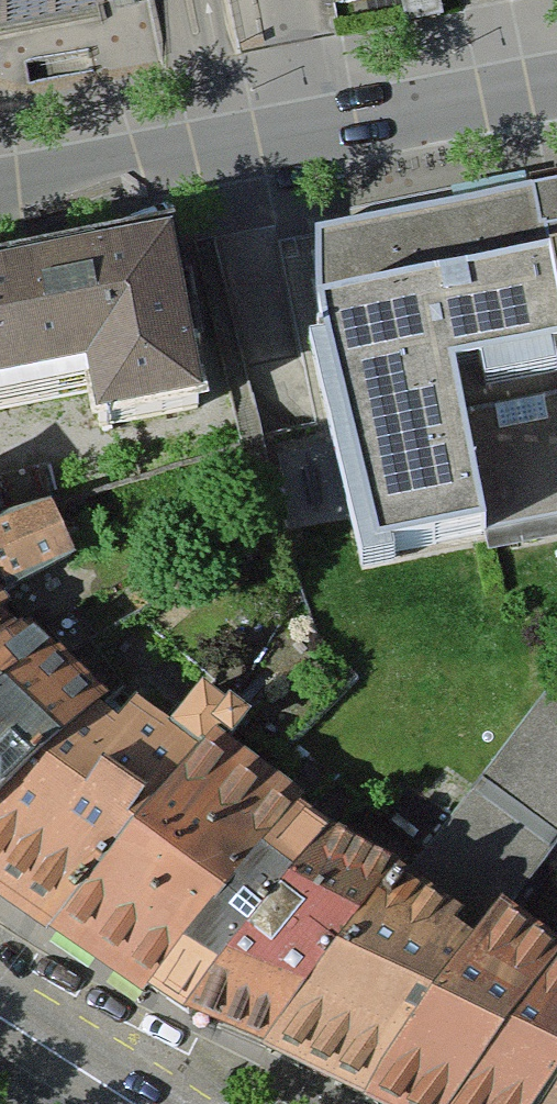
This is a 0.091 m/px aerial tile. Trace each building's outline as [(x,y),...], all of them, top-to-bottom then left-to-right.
[(192,0),(0,0),(0,42),(192,0)] [(337,16),(425,0),(334,0),(337,16)] [(317,249),(319,318),(556,271),(556,202),(317,249)] [(97,381),(104,431),(207,416),(173,246),(0,282),(0,397),(97,381)] [(319,318),(378,562),(474,542),(445,383),(556,363),(556,271),(319,318)] [(82,557),(68,517),(0,545),(0,604),(82,557)] [(6,668),(0,672),(0,723),(33,697),(6,668)] [(395,899),(479,966),(499,933),(556,852),(556,673),(395,899)] [(33,697),(0,723),(0,824),(101,732),(47,686),(33,697)] [(51,971),(196,786),(101,732),(0,824),(0,935),(51,971)] [(207,769),(196,786),(51,971),(142,1033),(299,838),(207,769)] [(142,1033),(267,1079),(395,899),(299,838),(142,1033)] [(330,1103),(383,1103),(479,966),(395,899),(267,1079),(330,1103)] [(479,966),(383,1103),(556,1103),(556,983),(499,933),(479,966)]
